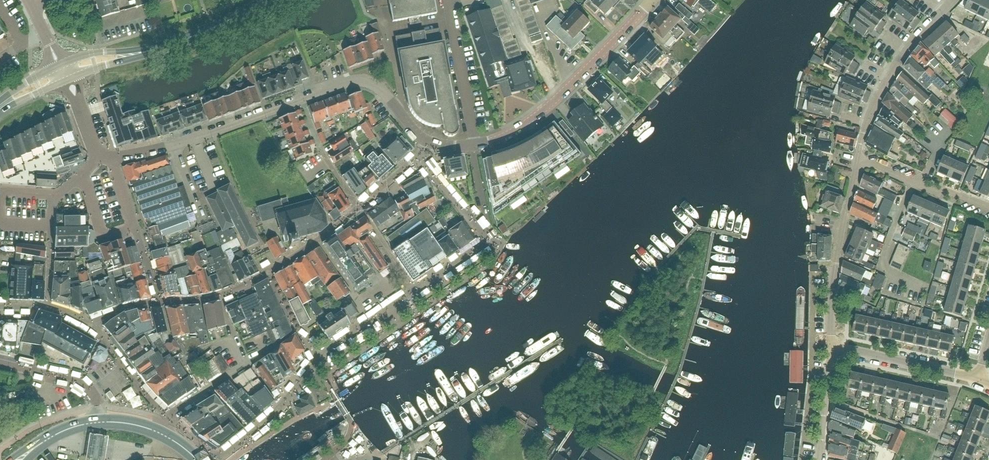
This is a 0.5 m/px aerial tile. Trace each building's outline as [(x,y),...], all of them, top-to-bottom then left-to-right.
[(100,18),(120,12),(116,0),(95,0),(100,18)] [(389,6),(392,22),(436,14),(433,0),(387,0),(389,6)] [(491,10),(492,9),(502,6),(500,0),(488,0),(491,10)] [(529,0),(524,0),(517,3),(519,8),(530,4),(529,0)] [(616,2),(614,0),(595,0),(593,3),(590,0),(587,0),(584,3),(595,13),(599,9),(605,14),(616,2)] [(919,14),(900,0),(894,8),(917,26),(920,21),(916,18),(919,14)] [(983,1),(981,0),(969,0),(968,3),(963,1),(957,7),(964,10),(963,11),(975,17),(983,1)] [(987,22),(988,17),(988,4),(983,1),(975,17),(987,22)] [(548,4),(551,14),(556,13),(554,3),(548,4)] [(881,21),(884,17),(866,3),(859,12),(883,29),(886,24),(881,21)] [(5,8),(7,13),(15,9),(12,4),(5,8)] [(530,4),(519,8),(521,14),(532,10),(531,6),(531,5),(530,4)] [(679,4),(675,9),(689,20),(693,15),(679,4)] [(502,6),(491,10),(493,15),(504,11),(502,6)] [(659,17),(677,34),(680,37),(684,33),(675,25),(680,20),(667,8),(659,17)] [(909,27),(914,30),(917,26),(894,8),(888,17),(906,31),(909,27)] [(519,91),(521,90),(536,86),(526,57),(509,63),(504,65),(503,62),(507,61),(496,29),(491,10),(467,18),(473,37),(490,88),(499,85),(501,90),(509,87),(512,95),(520,92),(519,91)] [(532,10),(521,14),(523,20),(534,16),(532,10)] [(560,20),(556,16),(546,27),(555,34),(563,42),(572,50),(585,36),(581,32),(590,22),(577,10),(568,20),(564,16),(563,18),(560,20)] [(504,11),(493,15),(495,21),(506,17),(504,11)] [(879,33),(883,29),(859,12),(853,20),(854,21),(850,26),(864,37),(868,31),(872,34),(875,30),(879,33)] [(534,16),(523,20),(525,25),(536,21),(534,16)] [(506,17),(495,21),(497,27),(508,23),(506,17)] [(677,34),(659,17),(650,27),(655,32),(653,35),(664,45),(671,37),(677,41),(680,37),(677,34)] [(527,31),(533,29),(538,27),(536,21),(525,25),(527,31)] [(969,30),(972,24),(966,21),(963,27),(969,30)] [(508,23),(497,27),(499,32),(510,28),(508,23)] [(938,30),(950,43),(954,47),(958,44),(955,39),(958,37),(946,23),(938,30)] [(367,43),(371,55),(383,51),(380,41),(383,40),(377,24),(371,26),(373,31),(372,31),(374,35),(365,38),(367,43)] [(977,34),(977,33),(980,28),(972,24),(969,30),(977,34)] [(533,29),(527,31),(529,37),(540,33),(538,27),(533,29)] [(510,28),(499,32),(501,38),(512,34),(510,28)] [(415,118),(416,119),(417,120),(418,121),(419,122),(420,122),(421,123),(422,123),(423,124),(424,124),(424,125),(425,125),(426,125),(426,126),(427,126),(428,126),(429,126),(430,127),(431,127),(432,127),(433,127),(434,127),(435,127),(435,128),(436,128),(437,128),(438,128),(439,128),(442,127),(442,131),(442,132),(443,132),(443,133),(443,134),(444,134),(444,135),(445,135),(445,136),(446,136),(447,136),(447,137),(448,137),(449,137),(450,137),(451,137),(452,137),(453,137),(453,136),(454,136),(455,135),(456,135),(456,134),(456,133),(457,133),(457,132),(457,131),(458,131),(458,130),(458,129),(454,109),(453,109),(448,79),(448,78),(442,44),(441,44),(439,30),(423,32),(410,35),(395,38),(398,52),(397,52),(404,91),(405,91),(407,102),(407,103),(407,104),(407,105),(408,106),(408,107),(408,108),(409,108),(409,109),(409,110),(410,111),(410,112),(411,113),(412,114),(412,115),(413,116),(414,117),(415,118)] [(931,37),(948,56),(952,53),(946,47),(950,43),(938,30),(931,37)] [(967,31),(960,38),(965,45),(969,41),(971,43),(979,37),(967,31)] [(512,34),(501,38),(502,44),(514,40),(512,34)] [(541,34),(530,38),(532,44),(543,40),(541,34)] [(641,73),(646,79),(652,73),(643,65),(651,56),(653,57),(659,51),(654,47),(655,46),(643,35),(636,42),(637,44),(628,53),(638,63),(634,67),(637,70),(641,73)] [(957,67),(953,63),(948,56),(931,37),(923,44),(934,57),(939,53),(953,70),(957,67)] [(371,55),(367,43),(359,45),(357,39),(353,41),(361,65),(373,60),(371,55)] [(514,40),(502,44),(504,49),(518,45),(516,39),(514,40)] [(349,69),(361,65),(353,41),(349,42),(351,48),(343,51),(349,69)] [(857,71),(860,66),(857,65),(857,64),(853,62),(855,57),(840,48),(842,45),(837,42),(835,45),(830,55),(829,55),(857,71)] [(918,64),(919,64),(920,65),(922,63),(926,67),(929,64),(934,69),(939,64),(920,44),(912,57),(918,64)] [(518,45),(504,49),(506,55),(520,50),(518,45)] [(520,50),(506,55),(508,61),(522,56),(520,50)] [(824,64),(844,76),(847,71),(852,74),(854,75),(857,71),(829,55),(824,64)] [(641,73),(637,70),(634,67),(631,70),(620,59),(609,70),(622,82),(627,76),(633,82),(641,73)] [(930,78),(925,73),(910,59),(904,68),(926,90),(931,84),(939,92),(943,88),(946,91),(949,88),(946,86),(945,86),(937,78),(936,80),(932,77),(930,78)] [(287,70),(293,87),(302,84),(301,81),(308,79),(302,62),(292,66),(292,68),(287,70)] [(294,88),(293,87),(287,70),(286,66),(282,67),(284,73),(277,76),(283,92),(294,88)] [(250,86),(255,84),(249,67),(244,69),(250,86)] [(283,92),(277,76),(271,78),(269,72),(265,74),(273,96),(283,92)] [(896,81),(913,96),(922,105),(927,100),(935,109),(940,103),(931,94),(928,97),(902,72),(896,81)] [(263,99),(273,96),(265,74),(261,75),(263,81),(257,83),(263,99)] [(866,91),(868,87),(846,78),(846,79),(842,77),(840,78),(837,84),(842,86),(842,87),(869,99),(871,93),(866,91)] [(605,101),(607,99),(612,93),(599,80),(598,81),(597,80),(593,84),(594,85),(589,90),(602,104),(600,106),(607,114),(603,118),(612,127),(621,118),(605,101)] [(913,96),(896,81),(889,92),(905,108),(906,107),(917,117),(920,114),(908,103),(914,97),(922,105),(913,96)] [(239,84),(248,108),(260,104),(254,88),(245,90),(243,83),(239,84)] [(228,96),(234,113),(248,108),(239,84),(234,86),(237,93),(228,96)] [(861,102),(867,104),(869,99),(842,87),(838,97),(860,106),(861,102)] [(813,91),(810,101),(840,110),(841,104),(839,104),(834,102),(835,97),(813,91)] [(213,93),(222,117),(234,113),(228,96),(220,99),(217,92),(213,93)] [(209,122),(222,117),(213,93),(209,95),(212,102),(203,105),(209,122)] [(353,107),(355,113),(363,110),(364,113),(371,111),(368,104),(365,105),(360,93),(347,97),(351,108),(353,107)] [(334,98),(340,114),(347,112),(349,118),(356,116),(355,113),(353,107),(351,108),(347,97),(345,94),(334,98)] [(911,129),(915,125),(909,120),(912,117),(888,94),(882,104),(911,129)] [(103,101),(101,101),(109,125),(116,146),(129,142),(130,142),(130,144),(131,144),(130,144),(130,145),(143,140),(144,142),(143,142),(143,143),(144,143),(157,138),(148,110),(145,111),(135,115),(134,110),(122,114),(121,112),(116,96),(103,101)] [(332,117),(340,114),(334,98),(322,102),(331,125),(333,131),(335,130),(334,128),(335,128),(334,124),(332,117)] [(188,102),(196,125),(207,121),(201,105),(195,107),(192,101),(188,102)] [(830,118),(831,113),(836,114),(838,115),(840,110),(810,101),(807,112),(830,118)] [(196,125),(188,102),(184,103),(186,110),(180,112),(186,128),(196,125)] [(328,126),(331,125),(322,102),(308,107),(314,123),(317,130),(321,129),(319,122),(325,120),(328,126)] [(574,130),(584,142),(603,126),(590,110),(589,111),(583,104),(572,114),(575,117),(569,122),(575,129),(574,130)] [(879,116),(898,129),(903,123),(884,106),(879,116)] [(55,188),(56,171),(82,161),(63,109),(61,109),(59,109),(57,109),(55,109),(52,110),(50,111),(47,112),(46,112),(44,113),(43,114),(41,116),(44,124),(33,128),(34,130),(23,133),(23,135),(12,138),(13,140),(3,144),(5,151),(0,153),(0,185),(55,188)] [(165,110),(173,133),(184,129),(178,113),(171,116),(169,109),(165,110)] [(162,137),(173,133),(165,110),(160,112),(163,118),(157,121),(162,137)] [(282,129),(298,123),(296,116),(302,114),(300,110),(294,112),(294,113),(278,119),(282,129)] [(950,128),(953,130),(953,131),(959,122),(945,110),(940,115),(940,116),(938,118),(944,123),(950,128)] [(372,114),(371,114),(367,116),(370,126),(375,125),(372,114)] [(879,116),(874,125),(887,133),(894,139),(898,141),(898,140),(903,144),(906,141),(901,137),(903,134),(898,129),(879,116)] [(298,123),(282,129),(286,140),(302,134),(302,133),(300,127),(306,125),(304,121),(298,123)] [(582,155),(563,132),(555,122),(546,129),(541,132),(532,138),(523,143),(518,146),(508,150),(498,153),(492,154),(493,158),(483,160),(494,216),(582,155)] [(870,135),(890,147),(894,139),(887,133),(874,125),(870,135)] [(801,135),(806,136),(816,139),(829,142),(831,134),(800,126),(801,135)] [(369,142),(374,139),(375,138),(369,129),(364,132),(367,138),(364,140),(366,144),(369,142)] [(855,148),(858,136),(837,130),(835,138),(836,138),(835,143),(855,148)] [(306,144),(306,143),(304,137),(309,135),(308,131),(302,133),(302,134),(286,140),(290,150),(291,150),(306,144)] [(326,143),(322,133),(317,135),(321,145),(326,143)] [(929,151),(936,147),(929,134),(922,138),(929,151)] [(941,142),(947,147),(953,139),(948,134),(941,142)] [(896,162),(898,157),(888,152),(890,148),(890,147),(870,135),(865,144),(887,154),(886,156),(896,162)] [(401,137),(397,140),(402,146),(406,142),(401,137)] [(397,140),(396,139),(382,151),(394,165),(408,153),(402,146),(397,140)] [(815,151),(826,153),(829,153),(831,144),(806,139),(805,145),(812,147),(812,150),(815,151)] [(306,143),(306,144),(291,150),(295,160),(311,154),(309,146),(315,144),(313,140),(306,143)] [(343,158),(351,153),(357,149),(352,140),(328,155),(333,164),(343,158)] [(954,147),(961,150),(964,144),(957,141),(954,147)] [(964,144),(961,150),(969,153),(971,147),(964,144)] [(978,151),(984,154),(987,147),(981,144),(978,151)] [(356,154),(359,159),(370,151),(366,147),(356,154)] [(377,158),(371,151),(363,158),(369,165),(366,169),(376,181),(392,167),(381,154),(377,158)] [(975,159),(980,161),(981,160),(985,162),(988,156),(984,154),(978,151),(975,159)] [(923,152),(917,160),(923,164),(928,156),(923,152)] [(802,166),(815,170),(817,179),(825,181),(827,172),(825,172),(828,162),(803,156),(802,166)] [(143,174),(169,164),(166,157),(145,164),(145,162),(137,165),(136,164),(122,168),(127,182),(131,181),(133,186),(145,181),(143,174)] [(462,157),(443,161),(446,180),(466,177),(462,157)] [(948,179),(955,163),(943,157),(936,174),(948,179)] [(955,163),(948,179),(960,184),(967,168),(955,163)] [(137,193),(174,180),(170,166),(169,166),(169,164),(143,174),(145,181),(133,186),(136,194),(137,193)] [(977,170),(971,167),(968,174),(973,177),(977,170)] [(356,174),(352,169),(341,177),(356,198),(367,189),(356,174)] [(356,174),(367,189),(375,182),(368,173),(364,169),(356,174)] [(419,174),(400,185),(403,191),(422,181),(423,180),(419,174)] [(859,187),(882,198),(893,203),(897,197),(888,192),(887,194),(879,189),(882,183),(864,174),(859,187)] [(964,182),(965,182),(970,184),(973,177),(968,174),(964,182)] [(181,202),(188,200),(184,187),(177,189),(174,180),(137,193),(143,210),(142,210),(145,220),(183,207),(181,202)] [(403,191),(405,196),(394,201),(401,215),(404,221),(414,217),(412,213),(414,213),(417,211),(418,210),(435,201),(431,194),(429,195),(422,181),(403,191)] [(980,194),(981,195),(988,198),(988,184),(985,183),(984,184),(980,194)] [(206,199),(221,231),(227,229),(234,225),(245,249),(257,243),(229,186),(217,192),(217,193),(206,199)] [(840,214),(845,198),(836,196),(838,190),(831,187),(831,189),(826,188),(820,207),(827,209),(827,210),(840,214)] [(853,202),(855,203),(872,211),(877,200),(867,196),(868,193),(859,188),(853,202)] [(337,189),(327,196),(339,214),(349,206),(337,189)] [(321,204),(327,199),(323,193),(317,197),(321,204)] [(918,219),(925,202),(913,197),(906,213),(918,219)] [(301,238),(305,236),(306,238),(307,238),(307,236),(311,235),(312,237),(313,236),(312,234),(319,232),(327,227),(325,215),(314,199),(313,200),(314,201),(309,202),(309,201),(307,201),(308,202),(303,204),(303,202),(302,202),(301,204),(298,205),(297,204),(296,204),(297,206),(292,207),(292,205),(291,206),(291,207),(287,208),(287,207),(286,207),(286,208),(282,210),(281,208),(288,206),(286,198),(279,200),(280,201),(258,208),(262,222),(276,218),(279,226),(277,227),(278,228),(279,228),(283,242),(282,242),(283,243),(284,242),(288,241),(289,247),(297,245),(296,239),(300,238),(300,240),(301,239),(301,238)] [(327,199),(321,204),(332,221),(339,215),(327,199)] [(377,207),(378,208),(386,221),(399,212),(390,199),(387,202),(386,201),(377,207)] [(184,216),(192,213),(188,200),(181,202),(183,207),(145,220),(148,230),(184,216)] [(930,224),(937,207),(925,202),(918,219),(930,224)] [(872,211),(855,203),(849,214),(872,225),(874,221),(883,225),(886,218),(877,214),(878,214),(872,211)] [(949,212),(937,207),(930,224),(942,229),(949,212)] [(386,221),(378,208),(367,216),(375,228),(386,221)] [(395,246),(399,244),(400,246),(405,242),(404,241),(435,222),(426,209),(420,214),(417,211),(414,213),(416,216),(388,237),(395,246)] [(91,244),(93,243),(94,233),(90,231),(90,226),(88,226),(88,215),(56,216),(56,229),(55,229),(54,248),(83,247),(87,247),(87,244),(91,244)] [(152,241),(164,237),(189,227),(184,216),(148,230),(152,241)] [(364,217),(349,227),(357,239),(364,235),(371,229),(364,217)] [(442,218),(437,221),(442,229),(446,227),(447,226),(442,218)] [(886,218),(883,225),(889,228),(892,222),(886,218)] [(956,223),(955,223),(956,219),(952,218),(951,222),(950,222),(948,229),(954,231),(956,223)] [(442,229),(444,232),(457,251),(458,251),(475,239),(463,221),(449,231),(446,227),(442,229)] [(222,253),(215,234),(211,223),(199,227),(202,237),(202,238),(207,252),(212,265),(212,266),(217,276),(223,289),(231,286),(223,265),(226,264),(222,253)] [(906,229),(913,232),(915,226),(908,223),(906,229)] [(502,235),(507,232),(502,225),(497,228),(502,235)] [(426,231),(430,236),(436,231),(433,226),(426,231)] [(923,229),(915,226),(913,232),(916,234),(920,235),(923,229)] [(346,252),(355,246),(359,243),(359,242),(357,239),(349,227),(336,237),(346,252)] [(964,240),(981,244),(985,232),(968,227),(964,240)] [(227,229),(221,231),(215,234),(222,253),(224,252),(225,254),(228,259),(228,261),(229,264),(235,259),(231,252),(230,250),(240,245),(236,239),(232,229),(229,231),(227,229)] [(853,238),(876,248),(878,244),(871,240),(873,236),(857,229),(853,238)] [(916,234),(913,232),(906,229),(902,237),(913,242),(916,234)] [(430,268),(445,258),(435,244),(425,230),(407,241),(422,262),(425,260),(430,268)] [(437,242),(435,244),(445,258),(445,259),(457,251),(444,232),(435,239),(437,242)] [(936,242),(939,236),(931,233),(929,239),(936,242)] [(358,250),(355,246),(346,252),(336,237),(334,235),(322,244),(357,294),(369,285),(367,282),(364,278),(373,272),(365,261),(359,252),(358,250)] [(364,235),(357,239),(365,251),(364,251),(379,273),(387,266),(364,235)] [(819,245),(832,245),(833,237),(819,235),(813,235),(813,245),(815,245),(819,245)] [(156,252),(166,249),(168,249),(164,237),(152,241),(156,252)] [(276,237),(266,243),(275,258),(285,253),(276,237)] [(853,238),(849,247),(865,255),(867,250),(874,253),(876,248),(853,238)] [(943,246),(949,248),(951,240),(945,238),(943,246)] [(978,257),(981,244),(964,240),(961,252),(978,257)] [(124,250),(125,250),(122,241),(99,247),(101,254),(105,268),(107,273),(124,268),(121,258),(126,257),(124,250)] [(395,249),(391,252),(397,261),(399,263),(401,266),(412,282),(431,269),(430,268),(425,260),(422,262),(407,241),(405,242),(400,246),(395,249)] [(87,247),(88,258),(89,260),(86,261),(87,265),(88,270),(86,273),(85,273),(85,271),(77,274),(79,287),(82,299),(86,311),(88,316),(89,317),(101,312),(98,302),(96,302),(87,274),(101,270),(96,254),(101,254),(99,247),(97,243),(93,243),(91,244),(87,244),(87,247)] [(16,245),(15,253),(45,259),(45,248),(16,245)] [(175,282),(179,296),(188,296),(184,278),(190,277),(186,266),(180,245),(174,246),(168,249),(166,249),(169,257),(171,265),(157,269),(159,278),(173,273),(175,282)] [(812,250),(818,250),(818,261),(830,262),(832,245),(819,245),(815,245),(813,245),(812,250)] [(896,250),(908,256),(911,250),(898,245),(896,250)] [(121,258),(124,268),(130,266),(140,264),(135,247),(125,250),(124,250),(126,257),(121,258)] [(318,247),(304,256),(317,276),(320,280),(324,284),(337,275),(318,247)] [(861,264),(864,266),(863,268),(871,271),(872,270),(874,271),(876,267),(862,261),(865,255),(849,247),(844,257),(861,264)] [(54,249),(54,259),(67,259),(67,256),(73,256),(73,249),(54,249)] [(152,261),(155,260),(169,257),(166,249),(156,252),(150,253),(152,261)] [(203,267),(204,269),(206,268),(209,279),(208,279),(212,292),(221,289),(215,276),(217,276),(212,266),(212,265),(207,252),(205,253),(204,250),(194,254),(201,268),(203,267)] [(894,256),(906,261),(908,256),(896,250),(894,256)] [(251,276),(257,272),(258,272),(251,257),(249,254),(244,257),(241,251),(234,254),(233,252),(231,252),(235,259),(236,261),(242,259),(251,276)] [(957,264),(974,269),(978,257),(961,252),(957,264)] [(184,278),(188,296),(200,296),(210,293),(203,269),(204,269),(203,267),(201,268),(194,254),(186,257),(191,273),(193,273),(194,276),(190,277),(184,278)] [(303,286),(309,282),(317,276),(304,256),(291,266),(303,286)] [(891,261),(904,266),(906,261),(894,256),(891,261)] [(32,284),(31,301),(43,302),(45,265),(42,265),(42,259),(34,257),(33,269),(32,284)] [(155,260),(157,269),(171,265),(169,257),(155,260)] [(77,274),(77,271),(75,259),(68,260),(68,264),(70,306),(81,311),(82,309),(86,311),(82,299),(79,287),(77,274)] [(235,259),(229,264),(239,282),(251,276),(242,259),(236,261),(235,259)] [(872,287),(875,278),(872,277),(870,281),(863,278),(866,271),(843,261),(840,275),(861,283),(861,284),(872,288),(872,287)] [(901,272),(904,266),(891,261),(889,267),(901,272)] [(931,264),(925,262),(923,270),(929,272),(931,264)] [(936,271),(941,273),(944,264),(938,262),(936,271)] [(70,306),(68,264),(53,263),(53,283),(51,299),(52,299),(54,298),(57,299),(57,301),(70,306)] [(130,266),(132,274),(135,284),(145,281),(142,272),(140,264),(130,266)] [(974,269),(957,264),(954,276),(971,281),(974,269)] [(31,301),(32,284),(33,269),(11,266),(10,279),(17,280),(17,282),(19,282),(18,300),(31,301)] [(301,306),(310,301),(311,303),(308,305),(310,307),(309,308),(315,317),(321,313),(312,299),(310,300),(308,298),(291,266),(283,270),(301,306)] [(98,302),(101,312),(117,306),(107,278),(105,279),(102,270),(91,274),(94,283),(92,283),(98,302)] [(120,270),(112,272),(114,278),(122,276),(120,270)] [(288,302),(297,298),(282,270),(273,275),(282,293),(283,292),(288,302)] [(938,285),(941,273),(936,271),(932,284),(938,285)] [(131,285),(126,286),(130,303),(139,300),(137,292),(136,292),(131,272),(125,273),(127,280),(128,280),(129,283),(131,282),(131,285)] [(162,286),(175,282),(173,273),(159,278),(162,286)] [(875,278),(872,287),(880,290),(886,278),(877,274),(875,278)] [(320,280),(317,276),(309,282),(311,286),(317,282),(320,287),(324,284),(320,280)] [(839,290),(869,302),(871,298),(865,296),(862,295),(865,286),(840,276),(839,290)] [(954,276),(950,288),(967,293),(971,281),(954,276)] [(257,297),(271,291),(266,279),(252,287),(257,297)] [(345,297),(348,295),(348,292),(349,291),(340,279),(326,288),(335,301),(342,296),(345,297)] [(18,300),(19,282),(17,282),(10,281),(9,300),(18,300)] [(121,305),(130,303),(126,286),(124,281),(119,282),(115,283),(117,289),(121,305)] [(145,281),(135,284),(137,292),(139,300),(150,299),(145,281)] [(175,282),(162,286),(165,298),(179,296),(175,282)] [(934,297),(938,285),(932,284),(929,296),(934,297)] [(803,291),(800,288),(797,290),(795,294),(793,346),(801,346),(804,294),(803,291)] [(947,300),(964,305),(967,293),(950,288),(947,300)] [(271,291),(257,297),(260,305),(264,315),(279,308),(271,291)] [(237,302),(244,321),(252,338),(266,332),(271,344),(276,342),(255,294),(237,302)] [(293,314),(303,310),(297,298),(288,302),(293,314)] [(960,318),(964,305),(947,300),(943,313),(960,318)] [(224,328),(219,301),(203,306),(207,333),(224,328)] [(238,323),(244,321),(237,302),(224,308),(233,326),(235,330),(240,328),(238,323)] [(348,321),(358,314),(350,302),(340,309),(348,321)] [(197,335),(198,340),(199,346),(208,344),(207,341),(206,333),(200,306),(181,308),(188,335),(197,335)] [(864,336),(864,334),(865,334),(868,319),(866,318),(858,317),(861,307),(856,306),(854,316),(856,316),(852,331),(858,333),(858,334),(864,336)] [(188,364),(197,359),(192,350),(199,346),(198,340),(197,335),(188,335),(181,308),(166,309),(172,338),(174,341),(188,364)] [(283,317),(279,308),(264,315),(269,325),(272,324),(272,323),(283,317)] [(338,308),(316,323),(327,340),(349,325),(338,308)] [(170,338),(166,331),(165,331),(161,309),(150,309),(157,336),(159,336),(163,344),(164,346),(171,341),(170,338)] [(868,319),(865,334),(877,337),(880,322),(878,321),(870,319),(872,310),(868,309),(866,318),(868,319)] [(140,324),(150,321),(146,310),(137,312),(140,324)] [(303,310),(293,314),(299,327),(308,321),(303,310)] [(86,353),(89,355),(95,343),(59,324),(60,318),(38,312),(33,311),(29,322),(20,344),(39,347),(42,340),(45,331),(77,348),(75,351),(83,355),(84,352),(86,353)] [(128,322),(111,336),(124,352),(136,344),(134,340),(144,334),(153,331),(150,321),(140,324),(137,312),(137,311),(123,314),(128,322)] [(892,324),(890,324),(883,322),(885,313),(880,312),(878,321),(880,322),(877,337),(889,340),(892,324)] [(128,322),(123,314),(123,313),(109,321),(103,327),(111,335),(111,336),(128,322)] [(905,327),(903,327),(895,325),(897,316),(892,315),(890,324),(892,324),(889,340),(901,343),(905,327)] [(283,317),(272,323),(272,324),(279,340),(290,332),(283,317)] [(917,330),(914,330),(907,328),(909,319),(905,318),(903,327),(905,327),(901,343),(913,346),(917,330)] [(20,344),(29,322),(5,321),(0,325),(0,348),(2,346),(3,347),(16,348),(16,347),(19,347),(20,344)] [(929,333),(927,333),(919,331),(921,322),(917,321),(914,330),(917,330),(913,346),(925,348),(929,333)] [(929,333),(925,348),(937,351),(941,336),(939,335),(931,334),(933,325),(929,324),(927,333),(929,333)] [(939,335),(941,336),(937,351),(950,354),(953,339),(943,336),(945,327),(941,326),(939,335)] [(42,340),(39,347),(41,347),(42,343),(83,366),(89,355),(86,353),(84,352),(83,355),(75,351),(77,348),(45,331),(42,340)] [(146,336),(154,334),(153,331),(144,334),(134,340),(136,344),(124,352),(129,359),(152,345),(146,336)] [(146,336),(152,345),(157,342),(153,335),(154,334),(146,336)] [(295,336),(281,346),(279,347),(290,367),(293,365),(294,367),(305,359),(301,354),(304,351),(295,336)] [(139,376),(159,362),(169,355),(158,341),(157,342),(152,345),(157,353),(134,369),(139,376)] [(169,355),(171,359),(179,354),(185,367),(186,366),(188,364),(174,341),(171,341),(164,346),(169,355)] [(152,345),(129,359),(128,360),(134,369),(157,353),(152,345)] [(106,351),(99,346),(92,358),(100,363),(103,363),(107,355),(106,351)] [(259,361),(277,386),(285,382),(283,379),(294,372),(290,367),(279,347),(259,361)] [(188,364),(201,384),(221,371),(208,351),(197,359),(188,364)] [(803,384),(803,353),(791,353),(790,384),(803,384)] [(185,367),(179,354),(171,359),(169,355),(159,362),(139,376),(144,384),(156,397),(167,407),(177,400),(177,401),(178,400),(178,399),(194,389),(181,369),(185,367)] [(251,366),(270,391),(277,386),(259,361),(251,366)] [(233,380),(240,390),(257,379),(250,369),(233,380)] [(862,392),(860,392),(863,376),(859,375),(859,373),(853,371),(852,373),(851,373),(847,389),(857,391),(856,400),(860,401),(862,392)] [(860,392),(862,392),(869,394),(867,402),(872,404),(874,395),(872,394),(875,378),(863,376),(860,392)] [(872,394),(874,395),(882,397),(880,405),(885,406),(886,398),(884,398),(888,381),(883,380),(883,378),(877,377),(877,379),(875,378),(872,394)] [(274,402),(257,379),(240,390),(262,412),(274,402)] [(899,401),(895,400),(898,383),(888,381),(884,398),(886,398),(894,400),(892,408),(897,409),(899,401)] [(907,403),(911,386),(907,385),(908,384),(901,382),(901,384),(898,383),(895,400),(899,401),(906,402),(904,411),(909,412),(911,403),(907,403)] [(240,390),(236,393),(229,384),(228,383),(214,392),(246,426),(262,412),(240,390)] [(923,406),(920,406),(924,389),(911,386),(907,403),(911,403),(918,405),(916,414),(921,415),(923,406)] [(933,408),(937,392),(932,391),(932,389),(926,388),(925,389),(924,389),(920,406),(923,406),(931,408),(930,417),(933,417),(935,409),(933,408)] [(800,392),(790,390),(785,424),(794,426),(800,392)] [(937,392),(933,408),(935,409),(943,410),(941,419),(945,420),(947,411),(946,411),(950,395),(944,394),(944,392),(938,390),(937,392)] [(209,416),(191,428),(196,435),(218,450),(243,428),(220,403),(213,396),(203,403),(214,416),(211,418),(209,416)] [(302,404),(295,408),(299,416),(314,408),(309,396),(300,400),(302,404)] [(189,428),(191,428),(209,416),(211,418),(214,416),(203,403),(196,407),(197,409),(180,419),(189,428)] [(975,406),(971,416),(963,413),(961,417),(969,420),(970,418),(986,424),(988,420),(988,412),(975,406)] [(865,420),(834,408),(830,419),(862,430),(865,420)] [(981,436),(986,424),(970,418),(969,420),(967,427),(959,424),(957,429),(965,432),(966,430),(981,436)] [(829,433),(853,440),(856,430),(831,421),(829,433)] [(887,449),(897,453),(906,433),(896,429),(887,449)] [(977,447),(981,436),(966,430),(965,432),(962,439),(954,436),(952,440),(960,443),(961,441),(977,447)] [(89,433),(88,441),(86,453),(85,459),(105,459),(105,456),(107,444),(108,436),(89,433)] [(828,442),(857,451),(860,442),(853,440),(829,433),(828,442)] [(787,435),(784,459),(792,459),(795,436),(787,435)] [(976,455),(978,449),(976,448),(977,447),(961,441),(960,443),(957,451),(949,447),(947,451),(956,455),(956,453),(972,459),(974,454),(976,455)] [(828,442),(828,444),(827,457),(841,459),(855,459),(857,451),(828,442)] [(365,457),(364,449),(356,450),(357,458),(365,457)]
